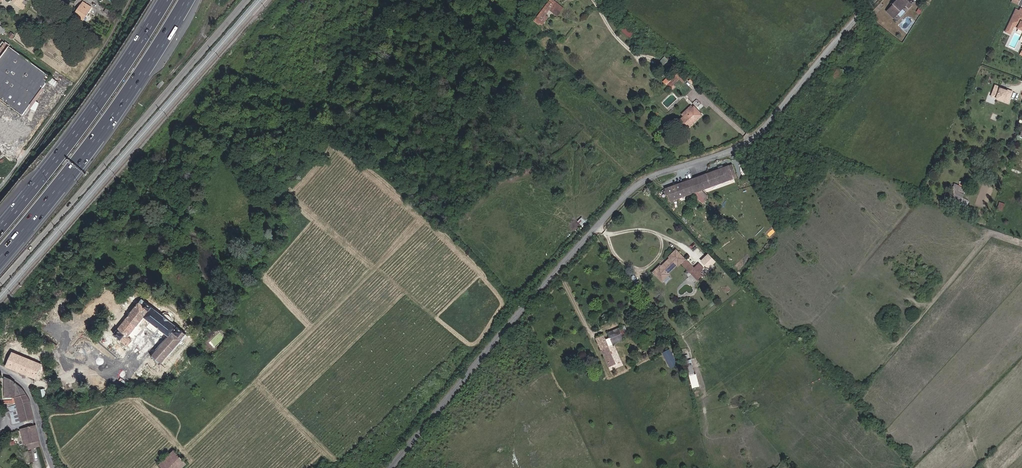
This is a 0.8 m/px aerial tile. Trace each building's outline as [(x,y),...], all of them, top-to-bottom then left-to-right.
[(11,1),(22,9),(25,5),(22,3),(24,0),(12,0),(11,1)] [(552,0),(551,0),(535,21),(539,24),(545,16),(549,10),(558,16),(563,9),(552,0)] [(910,8),(913,4),(908,0),(906,0),(905,2),(903,0),(899,0),(894,5),(889,10),(897,16),(907,5),(910,8)] [(92,7),(83,2),(74,14),(83,20),(92,7)] [(1016,9),(1004,32),(1010,34),(1014,26),(1021,30),(1021,9),(1020,8),(1019,10),(1016,9)] [(895,18),(897,16),(889,10),(888,11),(895,18)] [(539,24),(535,21),(534,22),(538,25),(542,27),(548,19),(545,16),(539,24)] [(0,25),(0,31),(6,35),(9,31),(0,25)] [(0,58),(0,98),(23,115),(28,108),(42,89),(42,88),(48,81),(55,86),(58,82),(9,46),(0,58)] [(672,67),(674,65),(669,60),(667,61),(666,59),(664,58),(663,59),(658,64),(666,73),(673,67),(672,67)] [(827,76),(834,81),(841,72),(835,67),(827,76)] [(680,73),(678,71),(666,82),(668,83),(667,84),(670,88),(676,82),(673,79),(680,73)] [(676,82),(683,76),(680,73),(673,79),(676,82)] [(1009,104),(1013,91),(1006,88),(995,84),(991,97),(996,98),(996,100),(1009,104)] [(685,132),(703,115),(694,106),(693,107),(691,105),(681,115),(683,116),(676,122),(685,132)] [(665,189),(669,202),(733,179),(732,176),(736,174),(732,165),(665,189)] [(969,200),(963,197),(966,188),(955,183),(948,198),(967,206),(969,200)] [(577,222),(582,227),(586,221),(581,217),(577,222)] [(660,266),(653,272),(662,282),(669,275),(668,274),(677,265),(678,266),(681,263),(698,281),(702,277),(699,273),(703,270),(698,265),(694,269),(676,251),(669,257),(670,258),(661,267),(660,266)] [(701,259),(709,267),(716,260),(708,252),(701,259)] [(183,332),(184,332),(171,322),(161,314),(142,299),(139,303),(138,303),(113,335),(128,346),(133,341),(128,337),(136,326),(137,327),(144,317),(169,336),(151,356),(160,365),(183,340),(182,339),(186,334),(183,332)] [(172,318),(173,316),(172,314),(171,313),(170,312),(168,311),(167,311),(167,313),(165,312),(162,312),(161,314),(171,322),(172,322),(173,321),(173,319),(172,318)] [(211,329),(215,333),(220,328),(217,324),(211,329)] [(624,340),(623,337),(628,335),(625,326),(608,332),(612,345),(624,340)] [(210,338),(215,333),(211,329),(206,334),(210,338)] [(609,367),(617,363),(604,335),(596,338),(609,367)] [(669,348),(662,352),(670,368),(678,364),(669,348)] [(6,367),(35,379),(42,365),(13,353),(12,352),(6,367)] [(689,375),(695,374),(691,359),(686,360),(689,375)] [(15,404),(13,399),(14,385),(3,379),(3,399),(12,399),(12,401),(12,404),(15,404)] [(32,420),(29,404),(23,393),(18,388),(14,385),(13,399),(15,404),(12,404),(7,404),(12,425),(32,420)] [(29,450),(39,447),(34,427),(19,431),(23,445),(28,444),(29,450)] [(186,464),(174,451),(159,465),(162,467),(182,467),(186,464)]
